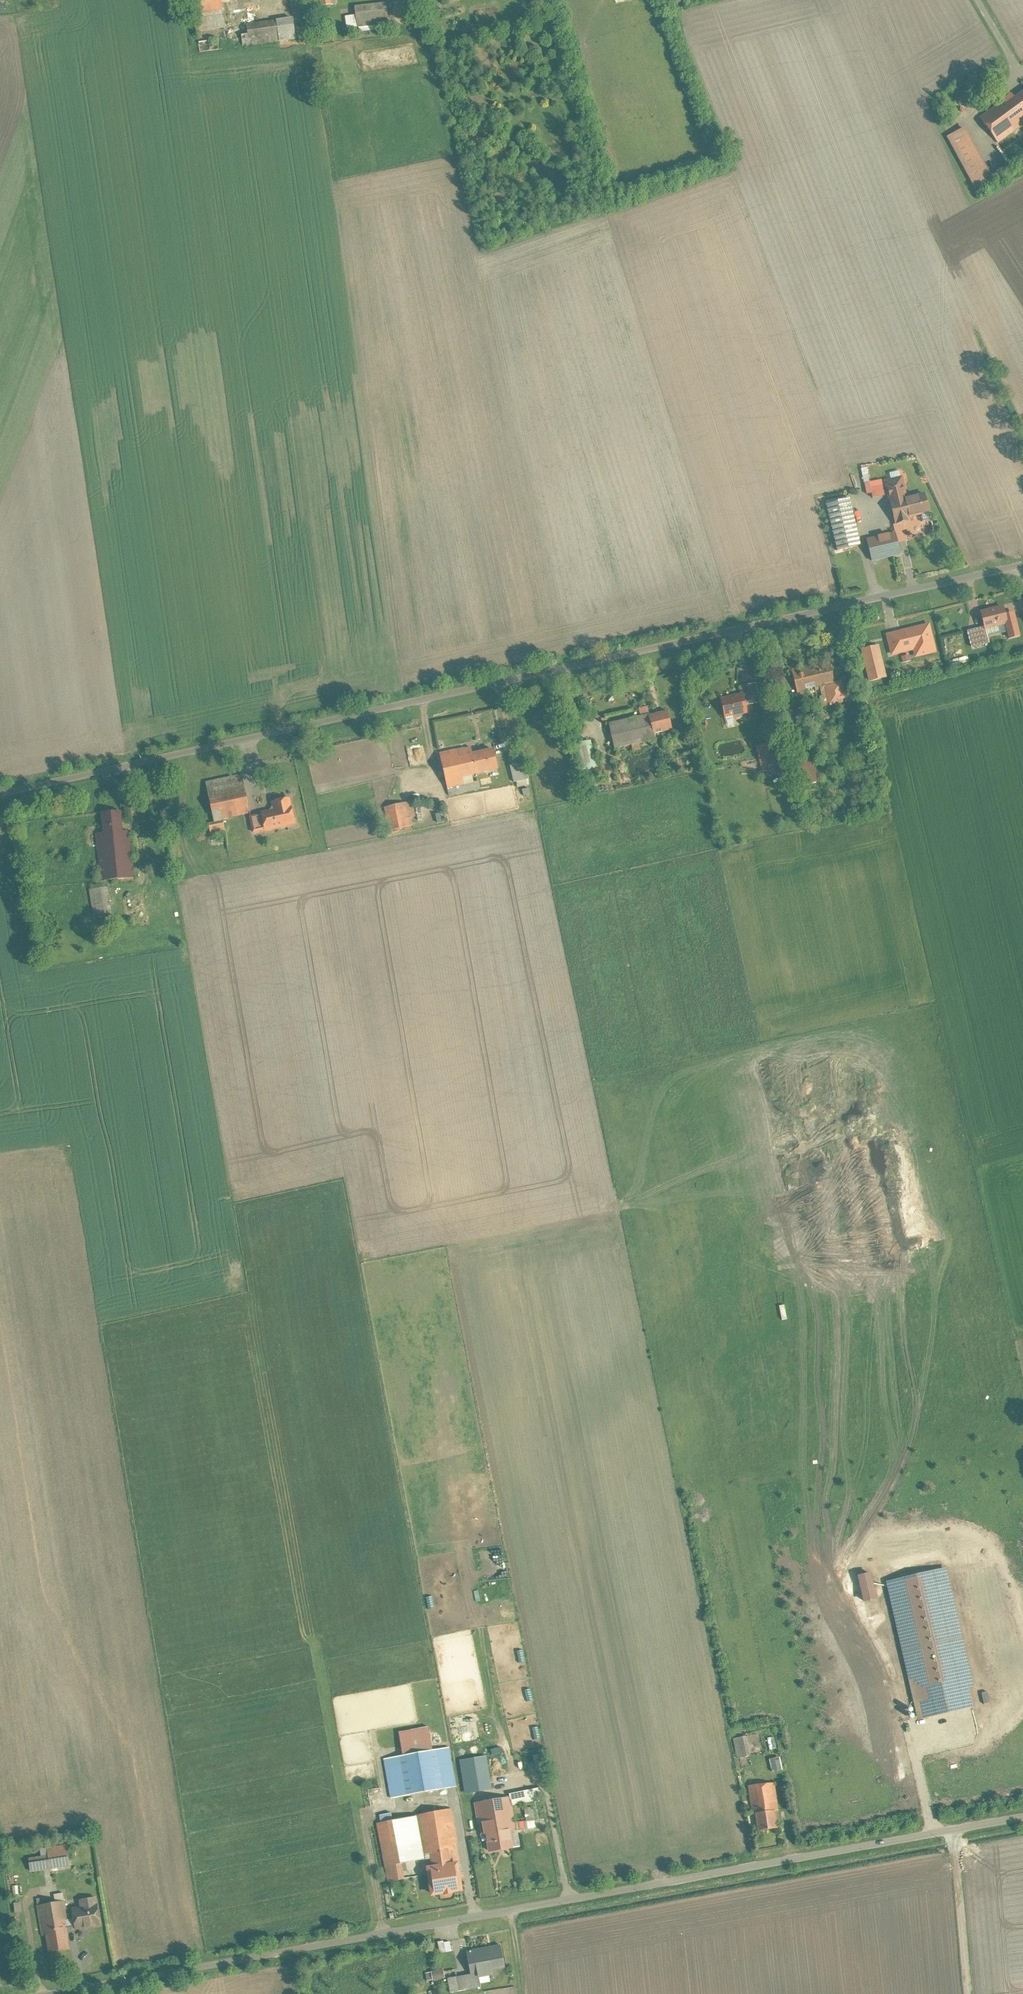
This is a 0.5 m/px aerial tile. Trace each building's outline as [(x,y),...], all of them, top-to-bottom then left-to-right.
[(203,32),(227,29),(223,0),(199,0),(203,32)] [(318,10),(335,9),(335,0),(317,0),(318,10)] [(357,2),(359,26),(388,23),(386,0),(378,0),(357,2)] [(295,15),(246,23),(250,49),(299,40),(295,15)] [(980,120),(996,143),(1022,125),(1022,91),(980,120)] [(992,181),(964,128),(948,137),(976,189),(992,181)] [(930,513),(926,494),(908,498),(903,476),(883,481),(886,495),(893,522),(896,522),(896,524),(908,521),(907,519),(930,513)] [(882,479),(865,483),(868,493),(873,492),(874,498),(886,495),(883,481),(882,479)] [(858,546),(849,499),(825,503),(834,551),(858,546)] [(896,531),(866,539),(872,562),(902,554),(896,531)] [(1003,605),(979,611),(983,629),(1005,624),(1007,623),(1005,614),(1003,605)] [(1008,639),(1020,637),(1014,612),(1005,614),(1007,623),(1005,624),(1008,639)] [(928,623),(885,634),(891,655),(912,650),(914,658),(936,653),(928,623)] [(967,633),(970,647),(986,643),(983,629),(967,633)] [(879,645),(861,650),(865,665),(883,661),(879,645)] [(831,659),(795,667),(801,694),(827,688),(826,685),(836,682),(831,659)] [(883,661),(865,665),(869,682),(887,678),(883,661)] [(827,688),(831,706),(858,700),(856,687),(846,689),(844,681),(836,682),(826,685),(827,688)] [(762,702),(757,682),(742,686),(744,694),(746,706),(762,702)] [(744,694),(722,699),(726,719),(748,714),(746,706),(744,694)] [(667,703),(610,717),(618,750),(659,740),(656,730),(672,726),(667,703)] [(598,741),(584,744),(590,771),(604,768),(598,741)] [(474,748),(441,754),(449,792),(482,785),(479,774),(501,769),(496,748),(475,752),(474,748)] [(813,758),(803,761),(809,784),(819,782),(813,758)] [(531,784),(526,759),(512,762),(516,786),(531,784)] [(214,821),(250,814),(242,772),(206,779),(214,821)] [(252,818),(255,835),(300,826),(293,798),(275,802),(277,812),(252,818)] [(409,799),(384,807),(390,828),(415,821),(409,799)] [(103,881),(137,877),(132,831),(122,832),(120,812),(103,814),(105,835),(98,835),(103,881)] [(93,888),(98,925),(112,923),(107,886),(93,888)] [(980,1703),(948,1568),(889,1581),(921,1717),(980,1703)] [(878,1599),(871,1573),(860,1576),(867,1602),(878,1599)] [(387,1759),(393,1795),(455,1785),(449,1749),(432,1751),(429,1728),(404,1732),(408,1755),(387,1759)] [(753,1761),(747,1736),(735,1739),(739,1757),(743,1757),(744,1763),(753,1761)] [(464,1779),(468,1795),(493,1790),(486,1757),(474,1759),(478,1776),(464,1779)] [(780,1757),(771,1759),(774,1772),(783,1769),(780,1757)] [(348,1768),(349,1780),(368,1779),(367,1766),(348,1768)] [(778,1828),(775,1810),(779,1810),(775,1783),(749,1787),(754,1814),(757,1814),(761,1831),(778,1828)] [(510,1797),(476,1803),(483,1841),(488,1840),(489,1852),(522,1846),(519,1831),(536,1829),(534,1820),(516,1824),(512,1806),(541,1799),(539,1789),(510,1795),(510,1797)] [(454,1811),(378,1824),(389,1883),(406,1880),(405,1875),(427,1871),(432,1898),(463,1892),(458,1862),(452,1864),(450,1852),(461,1850),(454,1811)] [(50,1856),(29,1859),(31,1873),(72,1867),(68,1845),(48,1848),(50,1856)] [(57,1903),(39,1906),(47,1954),(72,1950),(69,1930),(103,1924),(98,1898),(80,1901),(82,1912),(73,1914),(74,1917),(70,1918),(67,1902),(65,1902),(64,1894),(56,1895),(57,1903)] [(453,1951),(451,1941),(440,1943),(442,1953),(453,1951)] [(449,1978),(452,1993),(482,1988),(480,1978),(495,1976),(494,1970),(507,1968),(503,1945),(468,1951),(472,1974),(449,1978)] [(445,1969),(433,1972),(435,1981),(447,1978),(445,1969)]
